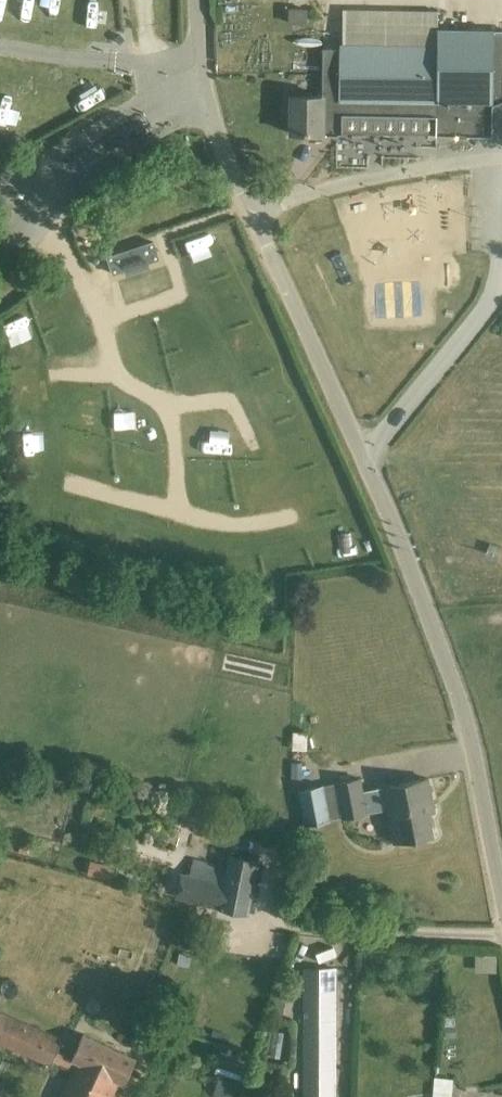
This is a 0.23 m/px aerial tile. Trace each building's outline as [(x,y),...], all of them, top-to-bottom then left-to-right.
[(307,23),(307,14),(307,9),(290,9),(289,23),(307,23)] [(492,135),(492,102),(501,98),(501,31),(438,30),(438,46),(342,44),(342,49),(341,114),(342,114),(368,114),(371,121),(381,121),(384,115),(437,116),(437,134),(462,135),(462,137),(467,137),(467,135),(492,135)] [(341,114),(342,49),(323,48),(322,96),(292,96),(291,133),(326,133),(326,134),(338,135),(338,133),(342,133),(342,114),(341,114)] [(343,817),(367,812),(360,778),(336,783),(343,817)] [(434,811),(428,779),(384,787),(395,842),(433,835),(428,812),(434,811)] [(330,820),(323,783),(297,789),(305,826),(330,820)] [(259,860),(238,856),(230,854),(227,868),(194,859),(190,875),(181,873),(175,897),(219,908),(227,909),(248,913),(259,860)] [(115,868),(90,861),(86,874),(111,881),(115,868)] [(335,990),(335,969),(305,969),(305,1021),(306,1021),(306,1096),(334,1096),(334,1021),(335,1021),(335,990)] [(119,1081),(125,1083),(136,1059),(83,1034),(73,1058),(58,1051),(63,1039),(0,1011),(0,1042),(51,1065),(54,1058),(73,1066),(61,1096),(112,1096),(119,1081)] [(217,1096),(235,1096),(242,1079),(221,1072),(214,1092),(218,1094),(217,1096)] [(436,1077),(434,1096),(451,1096),(453,1079),(436,1077)]
